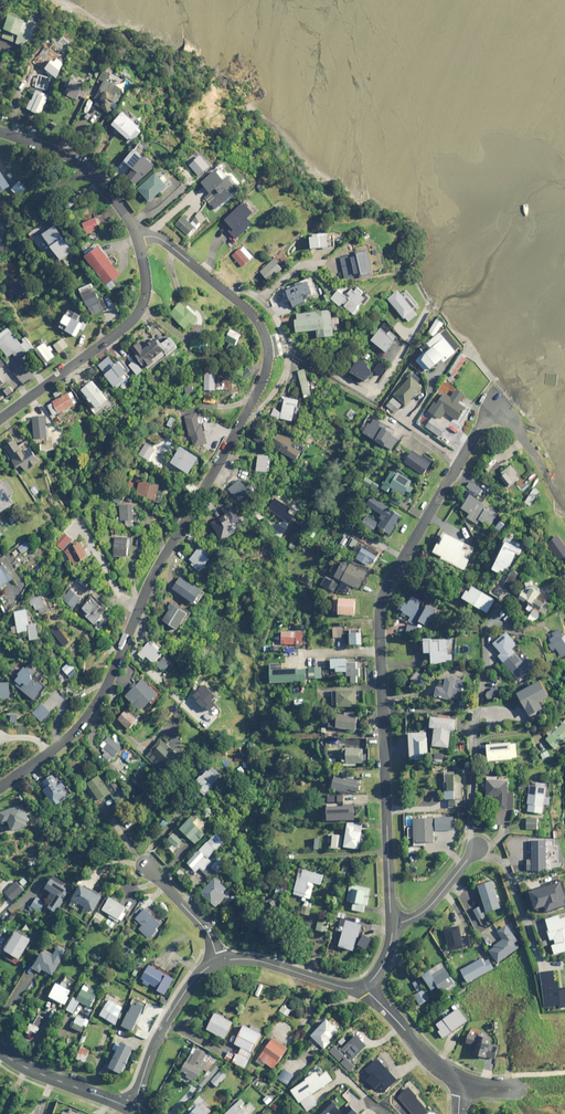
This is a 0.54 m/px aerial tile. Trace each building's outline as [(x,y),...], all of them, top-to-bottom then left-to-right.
[(30,48),(40,25),(43,18),(31,13),(28,20),(12,14),(2,37),(30,48)] [(76,44),(63,35),(56,44),(49,39),(37,57),(41,60),(36,67),(54,80),(66,63),(63,61),(76,44)] [(105,70),(101,77),(99,82),(105,85),(95,104),(109,112),(115,101),(117,103),(124,89),(120,86),(123,79),(105,70)] [(87,98),(94,82),(73,74),(65,96),(80,102),(82,96),(87,98)] [(41,116),(52,94),(37,86),(26,108),(41,116)] [(139,128),(141,126),(125,111),(112,125),(128,139),(130,137),(134,141),(143,131),(139,128)] [(152,151),(145,143),(126,160),(136,170),(129,176),(136,185),(156,167),(146,156),(152,151)] [(209,168),(201,158),(193,164),(201,174),(209,168)] [(0,171),(0,192),(9,186),(0,171)] [(240,190),(229,177),(225,180),(217,171),(202,184),(211,194),(212,195),(206,200),(215,211),(240,190)] [(162,178),(157,173),(139,189),(152,203),(174,183),(166,174),(162,178)] [(26,191),(19,181),(10,188),(18,197),(26,191)] [(248,219),(254,213),(255,215),(261,209),(249,197),(243,202),(224,220),(235,231),(232,234),(237,239),(253,224),(248,219)] [(196,228),(183,216),(175,224),(189,236),(196,228)] [(101,227),(96,217),(83,224),(88,234),(101,227)] [(74,250),(56,225),(43,234),(61,260),(74,250)] [(328,237),(328,233),(311,235),(312,248),(336,246),(335,237),(328,237)] [(254,257),(243,245),(232,255),(242,267),(254,257)] [(121,275),(99,246),(86,256),(107,285),(121,275)] [(370,251),(340,257),(346,282),(375,276),(370,251)] [(283,268),(274,259),(261,272),(270,281),(283,268)] [(313,293),(308,281),(286,291),(292,306),(305,300),(304,297),(313,293)] [(364,291),(359,287),(356,291),(352,288),(349,292),(341,286),(332,298),(341,305),(342,304),(355,314),(360,308),(359,307),(366,298),(362,295),(364,291)] [(105,309),(94,288),(83,294),(94,315),(105,309)] [(418,314),(397,290),(387,299),(407,322),(418,314)] [(199,319),(181,301),(170,313),(188,331),(199,319)] [(84,316),(70,308),(60,326),(77,336),(81,328),(84,330),(89,322),(83,319),(84,316)] [(318,313),(318,311),(307,313),(307,317),(295,318),(297,332),(318,330),(319,337),(334,335),(331,311),(318,313)] [(444,322),(436,318),(429,333),(435,336),(438,330),(439,330),(441,326),(442,327),(444,322)] [(10,327),(0,334),(0,340),(0,341),(0,345),(8,357),(13,353),(19,361),(29,354),(10,327)] [(396,341),(381,328),(371,340),(387,352),(396,341)] [(241,334),(230,329),(226,339),(236,344),(241,334)] [(461,348),(445,329),(428,343),(433,348),(427,353),(426,351),(416,360),(427,373),(443,359),(445,362),(461,348)] [(69,346),(63,338),(54,345),(60,353),(69,346)] [(165,350),(155,338),(144,348),(139,342),(133,348),(137,354),(136,355),(147,368),(155,361),(154,360),(165,350)] [(202,339),(189,339),(190,353),(203,352),(202,339)] [(55,356),(45,343),(38,348),(48,361),(55,356)] [(467,357),(461,353),(449,372),(455,376),(467,357)] [(117,365),(110,357),(99,365),(117,387),(127,379),(124,376),(130,371),(122,361),(117,365)] [(374,368),(358,358),(350,371),(366,382),(374,368)] [(144,370),(136,360),(130,365),(139,375),(144,370)] [(387,364),(380,360),(374,371),(380,375),(387,364)] [(312,393),(305,369),(298,371),(304,395),(312,393)] [(216,373),(205,373),(205,390),(231,390),(231,373),(216,373)] [(558,376),(546,373),(544,384),(556,386),(558,376)] [(418,379),(413,375),(394,394),(405,405),(423,387),(416,381),(418,379)] [(115,405),(109,399),(94,380),(83,390),(99,408),(104,404),(109,410),(115,405)] [(464,394),(457,389),(451,397),(445,393),(438,404),(435,402),(429,411),(441,419),(446,412),(458,421),(467,408),(459,402),(464,394)] [(79,402),(72,390),(48,405),(55,416),(79,402)] [(300,400),(285,397),(282,411),(273,409),(272,416),(293,421),(293,419),(296,419),(300,400)] [(402,405),(394,397),(386,405),(395,413),(402,405)] [(199,425),(195,412),(182,416),(188,436),(191,435),(195,447),(207,443),(201,424),(199,425)] [(48,437),(45,415),(33,417),(36,439),(48,437)] [(175,419),(171,416),(166,424),(171,427),(175,419)] [(446,427),(432,417),(425,426),(439,436),(446,427)] [(388,426),(374,418),(370,425),(368,423),(363,432),(392,450),(398,439),(391,435),(393,432),(387,428),(388,426)] [(294,439),(280,430),(271,445),(298,462),(303,453),(291,445),(294,439)] [(265,437),(258,432),(254,440),(260,444),(265,437)] [(24,453),(14,439),(4,446),(19,467),(23,465),(27,471),(40,461),(31,448),(24,453)] [(199,457),(181,446),(171,462),(189,474),(199,457)] [(431,463),(413,450),(405,462),(423,475),(431,463)] [(269,456),(258,454),(256,471),(267,472),(269,456)] [(520,476),(510,464),(501,472),(503,476),(500,478),(508,487),(520,476)] [(413,480),(398,472),(396,477),(390,474),(382,488),(388,492),(391,487),(398,491),(393,502),(399,505),(413,480)] [(251,492),(238,480),(230,489),(240,499),(251,492)] [(152,484),(152,483),(142,481),(140,496),(149,497),(149,498),(157,499),(159,485),(152,484)] [(483,488),(470,481),(467,487),(480,493),(483,488)] [(40,491),(36,486),(32,489),(36,495),(40,491)] [(4,488),(0,491),(0,514),(15,504),(4,488)] [(539,491),(533,488),(526,503),(531,506),(539,491)] [(392,511),(393,509),(372,495),(367,504),(382,514),(380,517),(382,519),(377,528),(390,537),(403,518),(392,511)] [(487,506),(470,495),(462,508),(470,514),(468,518),(478,524),(480,520),(490,527),(497,516),(485,508),(487,506)] [(134,526),(133,503),(120,504),(120,520),(126,520),(126,526),(134,526)] [(246,526),(233,503),(223,508),(227,515),(212,523),(222,540),(246,526)] [(377,523),(364,515),(359,523),(372,531),(377,523)] [(506,524),(502,521),(497,527),(501,530),(506,524)] [(517,539),(519,535),(511,531),(493,568),(501,572),(502,570),(506,572),(509,566),(512,567),(518,554),(522,556),(527,544),(517,539)] [(465,543),(445,533),(440,544),(438,543),(433,552),(442,556),(441,558),(464,570),(469,560),(464,557),(466,552),(462,550),(465,543)] [(72,540),(66,534),(57,544),(63,550),(72,540)] [(558,535),(548,542),(554,552),(562,563),(564,561),(564,546),(558,535)] [(129,538),(115,537),(114,556),(129,556),(129,538)] [(33,546),(29,540),(19,547),(23,553),(33,546)] [(86,550),(80,540),(65,550),(75,565),(93,554),(89,548),(86,550)] [(380,551),(370,546),(367,550),(362,548),(356,558),(369,565),(371,562),(373,563),(380,551)] [(211,557),(199,547),(190,559),(193,562),(189,567),(194,571),(196,568),(200,571),(211,557)] [(367,572),(343,561),(335,577),(359,589),(367,572)] [(4,564),(0,567),(0,589),(15,578),(4,564)] [(525,578),(515,571),(507,584),(516,590),(525,578)] [(202,591),(180,576),(172,588),(194,603),(200,594),(202,591)] [(77,582),(73,579),(67,586),(71,589),(77,582)] [(338,584),(331,579),(326,587),(334,592),(338,584)] [(520,597),(534,605),(541,610),(545,602),(539,598),(544,590),(530,581),(520,597)] [(503,590),(495,585),(491,593),(498,597),(503,590)] [(496,599),(474,586),(471,589),(466,586),(460,596),(488,613),(496,599)] [(80,599),(69,589),(61,598),(73,608),(80,599)] [(48,610),(40,593),(30,598),(35,610),(39,609),(41,613),(48,610)] [(108,608),(93,595),(79,610),(95,624),(108,608)] [(421,601),(412,596),(408,604),(403,601),(398,609),(411,616),(408,621),(413,624),(416,619),(428,626),(436,610),(427,605),(423,610),(417,607),(421,601)] [(335,597),(334,612),(340,613),(340,614),(355,615),(356,599),(335,597)] [(188,613),(173,604),(163,620),(177,629),(181,623),(188,613)] [(543,613),(530,604),(527,608),(533,612),(529,618),(536,622),(543,613)] [(29,610),(15,611),(17,632),(30,631),(31,641),(41,639),(39,622),(30,623),(29,610)] [(344,637),(344,625),(334,625),(334,637),(344,637)] [(563,627),(548,635),(552,642),(549,645),(552,650),(556,648),(561,657),(564,655),(564,631),(563,627)] [(302,644),(302,632),(279,631),(279,643),(302,644)] [(517,644),(507,632),(494,643),(502,653),(499,656),(520,681),(536,668),(525,654),(521,658),(512,648),(517,644)] [(361,644),(361,633),(349,633),(349,644),(361,644)] [(432,638),(424,638),(424,652),(431,652),(432,663),(452,662),(452,655),(448,655),(447,639),(432,640),(432,638)] [(161,647),(152,639),(139,654),(145,659),(147,656),(154,663),(163,653),(158,649),(161,647)] [(170,663),(164,658),(157,665),(163,671),(170,663)] [(350,682),(358,682),(358,676),(359,676),(360,669),(357,669),(357,663),(347,662),(347,659),(331,658),(331,674),(338,674),(338,671),(347,671),(347,675),(350,675),(350,682)] [(9,674),(17,680),(14,683),(38,701),(48,687),(33,675),(38,669),(29,663),(25,668),(18,662),(9,674)] [(75,668),(69,662),(62,668),(68,674),(75,668)] [(282,669),(281,664),(271,664),(271,682),(306,681),(306,668),(282,669)] [(321,666),(309,667),(309,678),(322,678),(321,666)] [(141,709),(143,707),(145,708),(159,693),(156,690),(142,676),(125,693),(141,709)] [(464,679),(447,677),(445,688),(437,687),(436,696),(459,700),(461,689),(462,690),(464,679)] [(550,696),(541,680),(518,693),(530,716),(544,708),(540,702),(550,696)] [(11,696),(17,695),(17,687),(10,687),(10,682),(0,683),(0,698),(11,698),(11,696)] [(357,706),(356,689),(338,690),(339,707),(357,706)] [(332,712),(332,697),(317,697),(317,712),(332,712)] [(305,705),(304,698),(294,700),(295,706),(305,705)] [(51,712),(42,703),(33,713),(43,722),(51,712)] [(141,717),(129,706),(118,719),(130,729),(141,717)] [(337,723),(337,728),(356,730),(357,715),(338,714),(337,723)] [(457,719),(432,717),(431,727),(435,727),(434,746),(449,747),(451,729),(456,730),(457,719)] [(547,739),(556,749),(564,741),(564,721),(547,739)] [(429,759),(428,732),(410,733),(411,760),(429,759)] [(119,738),(115,734),(110,739),(107,736),(100,745),(106,750),(102,755),(110,762),(122,747),(116,742),(119,738)] [(176,753),(161,738),(143,756),(159,771),(176,753)] [(328,744),(321,742),(319,749),(327,750),(328,744)] [(489,761),(513,759),(513,757),(517,756),(516,742),(488,744),(489,761)] [(343,762),(363,763),(364,748),(343,747),(343,762)] [(135,755),(129,750),(126,754),(123,751),(120,755),(129,762),(135,755)] [(444,753),(435,753),(435,761),(443,762),(444,753)] [(222,770),(212,762),(196,781),(203,787),(200,791),(206,796),(219,780),(216,778),(222,770)] [(87,783),(99,801),(110,793),(111,795),(117,791),(104,772),(87,783)] [(41,784),(56,806),(62,801),(61,799),(68,794),(63,787),(66,785),(57,773),(41,784)] [(462,773),(448,773),(448,788),(446,788),(446,799),(451,800),(451,805),(464,805),(464,793),(462,793),(462,773)] [(361,781),(334,776),(333,788),(359,792),(361,781)] [(496,778),(488,777),(488,796),(499,796),(499,809),(514,809),(515,794),(508,794),(508,780),(496,780),(496,778)] [(550,782),(538,781),(537,785),(531,784),(528,811),(543,813),(544,804),(550,804),(551,797),(549,796),(550,782)] [(130,796),(122,787),(111,797),(118,806),(130,796)] [(23,804),(0,812),(0,815),(2,822),(8,820),(12,831),(30,825),(23,804)] [(355,819),(355,805),(326,806),(326,820),(355,819)] [(196,818),(192,815),(180,828),(196,844),(206,834),(200,829),(205,823),(198,817),(196,818)] [(454,830),(454,816),(414,818),(414,829),(408,829),(409,838),(414,837),(414,842),(435,841),(435,831),(454,830)] [(540,818),(527,817),(527,828),(539,829),(540,818)] [(360,848),(363,823),(348,822),(345,847),(360,848)] [(226,841),(217,832),(187,862),(196,871),(200,868),(211,879),(217,873),(216,872),(225,863),(218,856),(213,861),(209,857),(226,841)] [(182,840),(173,833),(168,840),(177,846),(182,840)] [(342,835),(333,834),(331,848),(341,848),(342,835)] [(515,841),(510,843),(514,854),(518,852),(515,841)] [(323,874),(304,869),(302,877),(298,876),(293,894),(303,896),(302,900),(305,900),(306,897),(310,898),(314,883),(320,884),(323,874)] [(28,880),(24,876),(19,882),(23,885),(28,880)] [(226,888),(216,877),(201,893),(216,906),(226,895),(222,892),(226,888)] [(52,878),(46,888),(56,895),(49,907),(57,912),(68,895),(65,893),(67,888),(52,878)] [(24,889),(16,881),(5,892),(10,898),(13,896),(15,898),(24,889)] [(500,908),(492,881),(478,885),(486,912),(500,908)] [(562,882),(531,892),(536,909),(546,906),(548,911),(564,905),(564,892),(562,882)] [(102,896),(82,884),(73,899),(94,911),(102,896)] [(370,888),(350,884),(347,901),(354,902),(353,909),(364,912),(365,904),(367,905),(370,888)] [(277,903),(271,896),(264,901),(270,909),(277,903)] [(46,903),(37,897),(30,907),(25,904),(22,907),(33,914),(36,910),(39,912),(46,903)] [(103,909),(111,914),(110,916),(114,919),(121,923),(126,913),(123,912),(126,907),(111,897),(103,909)] [(314,903),(306,900),(301,913),(309,916),(314,903)] [(161,924),(141,905),(134,912),(138,916),(136,918),(142,925),(139,929),(149,939),(158,930),(157,929),(161,924)] [(486,915),(480,906),(473,909),(479,919),(486,915)] [(105,917),(97,911),(94,916),(97,918),(95,921),(99,924),(105,917)] [(546,919),(551,940),(555,939),(557,944),(553,945),(555,954),(564,951),(564,914),(546,919)] [(329,921),(318,918),(316,929),(326,932),(329,921)] [(116,923),(110,919),(107,923),(113,927),(116,923)] [(362,924),(347,920),(339,946),(354,951),(362,924)] [(462,935),(459,924),(445,928),(450,951),(471,946),(468,934),(462,935)] [(520,946),(506,925),(497,931),(503,939),(489,949),(498,962),(520,946)] [(31,939),(16,930),(1,955),(14,962),(17,957),(20,958),(31,939)] [(68,950),(60,945),(54,955),(45,949),(33,967),(41,972),(43,969),(53,975),(68,950)] [(494,968),(487,955),(461,970),(468,982),(494,968)] [(455,984),(442,963),(422,975),(432,990),(438,986),(442,992),(455,984)] [(174,978),(149,965),(141,982),(149,986),(150,983),(159,988),(158,990),(165,994),(174,978)] [(557,970),(541,972),(546,1006),(559,1005),(559,1008),(564,1008),(564,988),(559,989),(557,970)] [(419,977),(411,982),(417,991),(424,986),(419,977)] [(73,991),(57,983),(50,996),(66,1004),(73,991)] [(99,992),(85,984),(77,998),(74,996),(67,1009),(74,1013),(81,1001),(91,1007),(99,992)] [(429,999),(424,989),(414,995),(418,1004),(429,999)] [(124,1008),(110,1000),(101,1015),(115,1023),(124,1008)] [(145,1007),(135,1002),(123,1025),(133,1031),(145,1007)] [(291,1010),(284,1005),(280,1011),(288,1015),(291,1010)] [(467,1021),(458,1009),(437,1024),(441,1029),(438,1031),(443,1038),(467,1021)] [(234,1022),(216,1013),(208,1029),(226,1039),(234,1022)] [(84,1032),(91,1016),(87,1014),(85,1018),(78,1015),(72,1027),(84,1032)] [(44,1017),(39,1015),(34,1024),(31,1022),(28,1028),(36,1033),(44,1017)] [(339,1030),(327,1019),(311,1036),(325,1048),(331,1041),(330,1040),(339,1030)] [(262,1034),(245,1025),(236,1043),(243,1046),(235,1062),(245,1068),(262,1034)] [(490,1038),(469,1034),(467,1043),(476,1045),(474,1055),(495,1059),(497,1046),(489,1045),(490,1038)] [(368,1045),(357,1035),(351,1041),(354,1044),(346,1052),(353,1060),(368,1045)] [(289,1048),(274,1037),(256,1061),(263,1066),(266,1063),(274,1068),(289,1048)] [(134,1047),(122,1042),(110,1068),(122,1073),(134,1047)] [(90,1049),(80,1046),(76,1058),(85,1062),(90,1049)] [(345,1055),(335,1046),(330,1051),(340,1061),(345,1055)] [(207,1055),(194,1047),(181,1071),(197,1081),(208,1062),(204,1060),(207,1055)] [(356,1065),(347,1057),(341,1062),(350,1071),(356,1065)] [(397,1080),(378,1059),(366,1069),(372,1076),(367,1080),(380,1095),(397,1080)] [(210,1080),(221,1069),(215,1064),(198,1083),(203,1088),(210,1080)] [(221,1069),(210,1080),(217,1087),(228,1075),(221,1069)] [(294,1075),(284,1069),(278,1078),(287,1085),(294,1075)] [(333,1079),(328,1071),(321,1077),(317,1072),(292,1091),(307,1112),(319,1103),(312,1095),(333,1079)] [(249,1083),(245,1079),(240,1085),(244,1089),(249,1083)] [(241,1099),(225,1113),(250,1113),(256,1108),(249,1102),(243,1108),(241,1106),(244,1102),(241,1099)] [(317,1113),(359,1113),(350,1105),(343,1112),(331,1100),(317,1113)] [(198,1104),(188,1113),(208,1113),(209,1113),(198,1104)]
